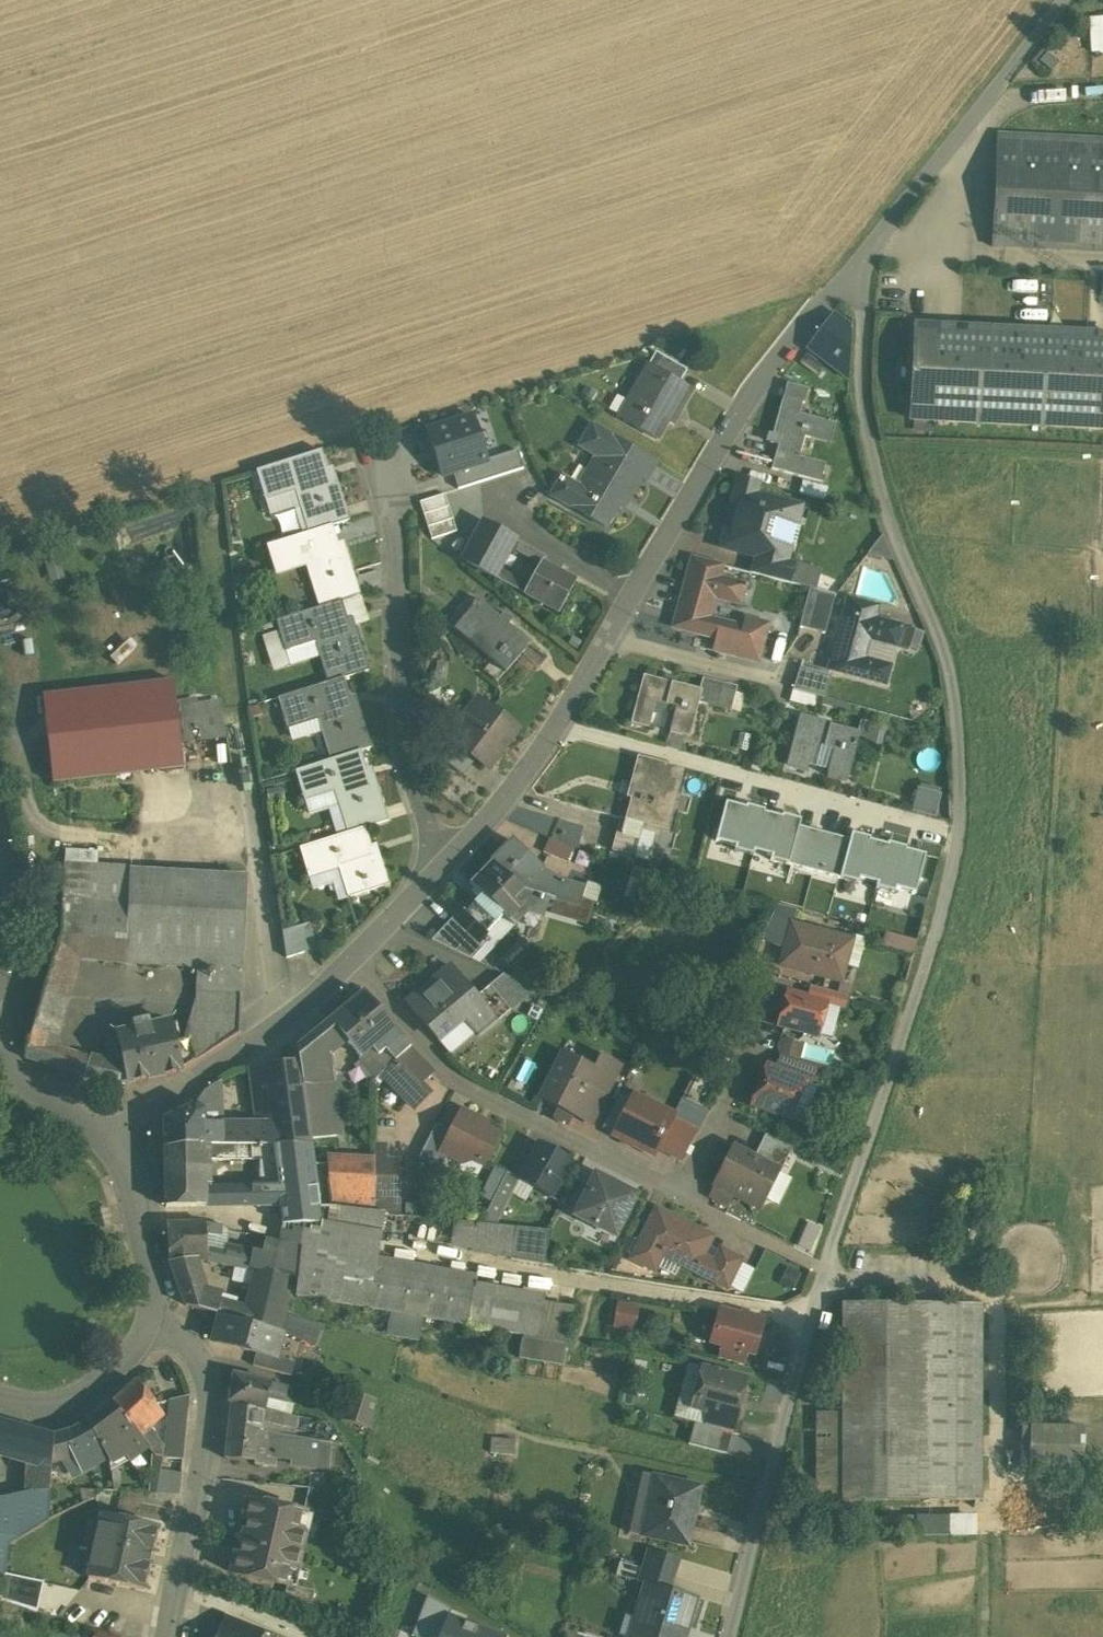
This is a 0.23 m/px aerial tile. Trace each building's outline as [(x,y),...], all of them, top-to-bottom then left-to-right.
[(991,248),(1102,254),(1102,139),(997,134),(991,248)] [(836,314),(808,350),(848,380),(851,325),(836,314)] [(913,324),(910,421),(1102,428),(1102,331),(913,324)] [(687,371),(656,353),(648,366),(652,369),(653,368),(680,383),(687,371)] [(680,383),(653,368),(652,369),(622,421),(656,440),(677,406),(681,408),(691,390),(680,383)] [(808,390),(787,384),(783,398),(802,403),(804,404),(808,390)] [(802,403),(783,398),(773,435),(780,437),(772,469),(820,482),(825,465),(798,458),(804,437),(831,444),(836,424),(799,414),(802,403)] [(472,418),(429,432),(443,478),(454,474),(486,464),(472,418)] [(634,451),(592,426),(579,446),(600,459),(602,455),(624,467),(634,451)] [(321,451),(256,472),(264,499),(294,490),(308,533),(332,526),(349,521),(334,475),(329,476),(321,451)] [(654,463),(634,451),(624,467),(641,477),(640,479),(644,481),(654,463)] [(486,464),(454,474),(459,490),(524,470),(519,454),(486,464)] [(580,492),(571,508),(605,528),(625,493),(630,495),(640,479),(641,477),(624,467),(602,455),(600,459),(580,492)] [(758,483),(739,477),(727,523),(734,525),(728,550),(756,558),(757,557),(777,562),(784,564),(785,563),(790,547),(755,538),(760,517),(795,526),(796,526),(796,525),(787,523),(792,504),(755,494),(758,483)] [(580,492),(560,480),(559,483),(558,483),(551,496),(571,508),(580,492)] [(449,507),(445,495),(420,502),(424,515),(449,507)] [(453,520),(449,507),(424,515),(428,528),(453,520)] [(795,526),(760,517),(755,538),(790,547),(795,526)] [(457,533),(453,520),(428,528),(432,541),(457,533)] [(514,541),(483,524),(463,561),(494,578),(510,549),(514,541)] [(308,533),(267,547),(275,574),(305,564),(319,608),(341,601),(359,595),(345,549),(340,551),(332,526),(308,533)] [(882,535),(869,552),(892,559),(882,535)] [(527,548),(514,541),(510,549),(523,556),(527,548)] [(563,567),(544,557),(524,594),(558,613),(576,582),(560,573),(563,567)] [(818,572),(785,563),(784,564),(777,562),(757,557),(756,558),(752,574),(788,583),(814,590),(818,572)] [(712,563),(693,558),(683,596),(690,598),(687,608),(682,630),(716,639),(730,643),(735,625),(708,618),(714,597),(740,604),(745,585),(709,575),(712,563)] [(835,596),(809,589),(799,627),(825,634),(835,596)] [(690,598),(683,596),(680,606),(687,608),(690,598)] [(530,644),(478,600),(472,607),(457,625),(454,630),(505,673),(530,644)] [(900,626),(864,616),(867,605),(848,600),(837,638),(845,640),(836,672),(885,685),(889,667),(863,660),(868,639),(895,646),(900,626)] [(319,608),(276,622),(284,649),(314,639),(328,683),(343,678),(368,670),(354,624),(349,626),(341,601),(319,608)] [(466,601),(451,620),(457,625),(472,607),(466,601)] [(766,626),(744,620),(742,627),(735,625),(730,643),(716,639),(713,649),(757,660),(766,626)] [(905,628),(900,646),(917,652),(923,634),(905,628)] [(140,660),(112,660),(113,680),(141,680),(140,660)] [(831,675),(800,667),(793,690),(817,697),(824,699),(831,675)] [(699,690),(643,676),(631,724),(648,728),(655,702),(676,707),(669,734),(689,739),(699,702),(702,691),(699,690)] [(328,683),(278,699),(286,726),(316,717),(330,760),(360,751),(371,748),(356,702),(351,703),(343,678),(328,683)] [(723,684),(703,679),(699,690),(702,691),(699,702),(717,706),(723,684)] [(173,681),(42,696),(52,783),(183,768),(177,716),(175,702),(173,681)] [(737,687),(723,684),(717,706),(731,710),(737,687)] [(817,697),(793,690),(790,703),(813,709),(817,697)] [(194,699),(175,702),(177,716),(197,713),(194,699)] [(484,707),(457,742),(477,758),(488,765),(515,729),(484,707)] [(197,713),(177,716),(183,768),(231,763),(221,709),(197,713)] [(857,732),(801,718),(789,766),(806,770),(813,744),(834,749),(827,776),(847,781),(857,745),(860,733),(857,732)] [(881,726),(861,721),(857,732),(860,733),(857,745),(875,749),(881,726)] [(457,742),(448,736),(435,753),(465,775),(477,758),(457,742)] [(330,760),(295,772),(304,799),(333,789),(347,833),(365,828),(388,820),(373,774),(368,776),(360,751),(330,760)] [(684,769),(637,757),(626,798),(631,799),(625,819),(625,820),(643,825),(667,831),(684,769)] [(912,812),(935,818),(941,796),(917,790),(912,812)] [(752,855),(753,851),(764,812),(764,810),(747,805),(746,808),(726,802),(716,841),(736,846),(735,850),(752,855)] [(782,817),(764,812),(753,851),(772,856),(771,859),(789,864),(800,827),(802,820),(783,815),(782,817)] [(625,819),(620,818),(612,850),(635,856),(643,825),(625,820),(625,819)] [(850,840),(800,827),(789,864),(840,878),(850,840)] [(347,833),(300,848),(308,875),(338,866),(348,897),(388,884),(378,851),(373,853),(365,828),(347,833)] [(860,879),(878,884),(888,845),(870,841),(871,839),(852,834),(850,840),(840,878),(859,883),(860,879)] [(545,835),(539,849),(563,860),(569,846),(545,835)] [(541,869),(512,841),(491,863),(520,890),(521,889),(541,869)] [(889,843),(888,845),(878,884),(877,888),(895,893),(896,888),(916,893),(926,855),(906,850),(907,848),(889,843)] [(520,890),(491,863),(471,884),(482,895),(465,913),(464,914),(467,917),(485,934),(486,934),(504,915),(504,914),(500,910),(520,890)] [(61,933),(37,1015),(23,1059),(65,1072),(68,1064),(67,1064),(70,1053),(51,1047),(58,1024),(57,1024),(77,957),(126,962),(130,871),(130,870),(64,866),(62,901),(61,933)] [(541,869),(521,889),(545,897),(559,901),(579,908),(585,888),(565,882),(541,869)] [(590,875),(571,869),(565,882),(585,888),(590,875)] [(247,878),(130,871),(126,962),(203,967),(242,968),(247,878)] [(545,897),(521,889),(520,890),(500,910),(504,914),(504,915),(513,924),(527,909),(540,913),(545,897)] [(796,909),(777,904),(773,915),(793,920),(796,909)] [(461,910),(431,940),(471,960),(482,949),(468,936),(473,931),(463,922),(467,917),(464,914),(465,913),(461,910)] [(504,915),(486,934),(491,939),(491,940),(496,945),(514,926),(513,924),(504,915)] [(793,920),(773,915),(764,936),(787,943),(792,925),(793,920)] [(485,934),(467,917),(463,922),(473,931),(468,936),(482,949),(491,940),(491,939),(486,934),(485,934)] [(308,924),(296,928),(304,953),(316,949),(308,924)] [(851,941),(792,925),(787,943),(781,965),(840,981),(851,941)] [(296,928),(282,932),(286,958),(304,953),(296,928)] [(876,943),(914,953),(918,940),(880,930),(876,943)] [(476,997),(450,966),(406,1003),(437,1040),(463,1018),(475,1032),(492,1018),(493,1018),(476,997)] [(242,968),(203,967),(201,994),(241,997),(243,968),(242,968)] [(503,975),(476,997),(493,1018),(492,1018),(496,1023),(536,991),(503,975)] [(848,997),(810,987),(807,999),(826,1004),(827,1005),(844,1010),(848,997)] [(405,1042),(364,993),(331,1022),(345,1040),(360,1057),(372,1047),(375,1051),(378,1049),(381,1053),(385,1049),(391,1056),(405,1042)] [(241,997),(201,994),(195,1013),(240,1016),(241,997)] [(807,999),(787,994),(779,1024),(789,1026),(788,1029),(803,1033),(804,1030),(818,1034),(827,1005),(826,1004),(807,999)] [(240,1016),(195,1013),(188,1040),(194,1063),(240,1034),(240,1016)] [(169,1022),(118,1034),(125,1065),(129,1083),(180,1072),(174,1044),(169,1022)] [(331,1022),(316,1034),(331,1051),(345,1040),(331,1022)] [(125,1065),(118,1034),(104,1037),(109,1061),(125,1065)] [(316,1034),(297,1050),(299,1064),(309,1140),(311,1140),(338,1136),(328,1055),(331,1051),(316,1034)] [(188,1040),(174,1044),(180,1072),(194,1063),(188,1040)] [(405,1042),(391,1056),(395,1061),(409,1048),(410,1047),(405,1042)] [(432,1074),(409,1048),(395,1061),(382,1074),(406,1100),(420,1087),(432,1074)] [(90,1059),(70,1053),(67,1064),(68,1064),(65,1072),(84,1077),(86,1070),(87,1070),(90,1059)] [(818,1066),(780,1056),(775,1069),(803,1080),(803,1081),(811,1085),(818,1066)] [(109,1061),(90,1057),(90,1059),(87,1070),(86,1070),(84,1077),(117,1086),(129,1083),(125,1065),(109,1061)] [(596,1071),(576,1111),(576,1112),(592,1120),(619,1066),(601,1057),(595,1070),(596,1071)] [(572,1066),(560,1060),(541,1099),(574,1115),(576,1112),(576,1111),(596,1071),(595,1070),(581,1064),(572,1066)] [(299,1064),(263,1069),(267,1097),(271,1127),(273,1145),(311,1146),(311,1140),(309,1140),(299,1064)] [(775,1069),(767,1066),(752,1106),(788,1119),(803,1081),(803,1080),(775,1069)] [(263,1069),(249,1071),(253,1098),(267,1097),(263,1069)] [(219,1081),(204,1092),(196,1104),(196,1106),(203,1111),(203,1126),(221,1126),(219,1081)] [(420,1087),(406,1100),(416,1109),(429,1096),(420,1087)] [(673,1115),(651,1103),(648,1109),(631,1101),(614,1135),(653,1155),(657,1147),(671,1120),(673,1115)] [(196,1104),(162,1120),(163,1147),(164,1147),(164,1148),(204,1145),(203,1126),(203,1111),(196,1106),(196,1104)] [(487,1123),(461,1110),(451,1131),(440,1151),(448,1155),(462,1163),(471,1160),(483,1165),(498,1135),(489,1131),(487,1123)] [(671,1120),(657,1147),(681,1159),(694,1132),(671,1120)] [(436,1124),(418,1159),(440,1170),(448,1155),(440,1151),(451,1131),(436,1124)] [(221,1145),(221,1126),(203,1126),(204,1145),(221,1145)] [(221,1126),(221,1145),(252,1145),(273,1145),(271,1127),(221,1126)] [(792,1148),(765,1135),(754,1158),(778,1171),(778,1172),(780,1173),(792,1148)] [(571,1162),(539,1143),(521,1175),(532,1181),(528,1186),(531,1187),(551,1198),(571,1162)] [(204,1145),(164,1148),(165,1207),(244,1205),(244,1188),(210,1189),(210,1177),(205,1177),(204,1162),(204,1145)] [(221,1145),(204,1145),(204,1162),(253,1161),(252,1145),(221,1145)] [(273,1145),(252,1145),(253,1161),(259,1161),(258,1188),(258,1205),(258,1206),(281,1205),(283,1225),(321,1224),(327,1226),(314,1165),(311,1146),(273,1145)] [(383,1147),(373,1147),(373,1165),(383,1165),(383,1147)] [(754,1158),(733,1148),(714,1186),(733,1196),(750,1204),(764,1199),(778,1172),(778,1171),(754,1158)] [(338,1162),(327,1163),(328,1172),(339,1171),(338,1162)] [(339,1171),(328,1172),(332,1208),(373,1210),(373,1199),(373,1165),(338,1162),(339,1171)] [(327,1163),(314,1165),(327,1226),(381,1233),(384,1214),(333,1209),(328,1172),(327,1163)] [(383,1165),(373,1165),(373,1199),(397,1200),(397,1165),(383,1165)] [(494,1169),(481,1197),(492,1202),(506,1174),(494,1169)] [(521,1175),(511,1194),(524,1201),(531,1187),(528,1186),(532,1181),(521,1175)] [(633,1197),(596,1178),(578,1215),(594,1223),(593,1226),(597,1228),(598,1226),(615,1234),(633,1197)] [(733,1196),(714,1186),(708,1198),(727,1207),(733,1196)] [(258,1188),(244,1188),(244,1205),(258,1205),(258,1188)] [(397,1200),(373,1199),(373,1210),(397,1210),(397,1200)] [(100,1209),(105,1227),(113,1225),(109,1207),(100,1209)] [(697,1229),(671,1215),(670,1217),(657,1210),(633,1259),(654,1269),(661,1254),(708,1278),(714,1264),(701,1258),(711,1237),(696,1230),(697,1229)] [(205,1223),(167,1225),(170,1258),(171,1263),(192,1260),(208,1260),(207,1247),(206,1235),(221,1237),(221,1225),(205,1223)] [(381,1233),(327,1226),(321,1224),(283,1225),(280,1243),(290,1245),(300,1248),(300,1247),(367,1255),(377,1256),(381,1233)] [(516,1228),(480,1224),(477,1249),(511,1254),(516,1228)] [(546,1232),(516,1228),(511,1254),(510,1259),(542,1265),(546,1232)] [(263,1238),(244,1233),(242,1245),(261,1249),(263,1238)] [(280,1243),(272,1241),(265,1272),(283,1276),(290,1245),(280,1243)] [(253,1256),(207,1247),(208,1260),(251,1269),(253,1256)] [(476,1278),(366,1259),(367,1255),(300,1247),(300,1248),(295,1295),(409,1316),(420,1318),(467,1326),(473,1295),(476,1278)] [(739,1261),(721,1251),(714,1264),(708,1278),(726,1287),(739,1261)] [(192,1260),(171,1263),(177,1280),(198,1273),(192,1260)] [(265,1272),(259,1270),(249,1310),(246,1323),(278,1331),(291,1278),(283,1276),(265,1272)] [(198,1273),(177,1280),(186,1306),(216,1315),(220,1302),(221,1296),(203,1291),(198,1273)] [(542,1307),(473,1295),(467,1326),(522,1336),(536,1338),(542,1307)] [(633,1329),(636,1302),(611,1300),(609,1327),(633,1329)] [(249,1310),(220,1302),(216,1315),(221,1316),(246,1323),(249,1310)] [(955,1304),(842,1304),(842,1501),(955,1501),(955,1392),(955,1326),(955,1304)] [(982,1304),(955,1304),(955,1326),(982,1326),(982,1304)] [(572,1310),(542,1307),(536,1338),(566,1343),(572,1310)] [(740,1316),(720,1310),(711,1343),(722,1346),(747,1353),(753,1355),(763,1320),(741,1314),(740,1316)] [(246,1323),(221,1316),(214,1342),(256,1353),(274,1358),(275,1357),(281,1333),(246,1323)] [(320,1329),(283,1316),(278,1331),(313,1346),(320,1329)] [(409,1318),(393,1316),(390,1333),(416,1338),(420,1318),(409,1316),(409,1318)] [(982,1326),(955,1326),(955,1392),(982,1392),(982,1326)] [(536,1338),(522,1336),(518,1358),(561,1366),(566,1343),(536,1338)] [(747,1353),(722,1346),(718,1359),(743,1366),(747,1353)] [(274,1358),(256,1353),(253,1366),(291,1376),(294,1362),(275,1357),(274,1358)] [(746,1380),(703,1368),(692,1409),(710,1413),(711,1411),(736,1417),(746,1380)] [(269,1383),(233,1375),(229,1401),(263,1409),(266,1397),(284,1402),(286,1394),(290,1395),(292,1389),(287,1388),(269,1383)] [(145,1393),(136,1381),(113,1403),(136,1432),(147,1424),(147,1423),(160,1413),(145,1393)] [(982,1392),(955,1392),(955,1501),(981,1501),(982,1392)] [(375,1401),(350,1393),(341,1421),(370,1429),(375,1401)] [(189,1396),(172,1400),(166,1458),(182,1460),(189,1396)] [(113,1403),(112,1402),(102,1410),(121,1433),(125,1430),(143,1451),(148,1447),(113,1403)] [(260,1411),(231,1405),(228,1428),(258,1433),(259,1423),(261,1410),(260,1410),(260,1411)] [(121,1433),(102,1410),(86,1423),(96,1438),(106,1457),(106,1458),(109,1464),(123,1456),(128,1462),(143,1451),(125,1430),(121,1433)] [(285,1416),(261,1410),(259,1423),(284,1427),(285,1416)] [(736,1417),(711,1411),(710,1413),(706,1426),(732,1433),(736,1417)] [(297,1417),(285,1416),(284,1427),(295,1429),(297,1417)] [(0,1421),(0,1450),(31,1460),(32,1460),(51,1463),(52,1461),(52,1456),(54,1436),(0,1421)] [(86,1423),(72,1431),(54,1436),(52,1456),(52,1461),(53,1461),(53,1460),(64,1456),(66,1461),(73,1475),(106,1458),(106,1457),(96,1438),(86,1423)] [(331,1425),(321,1423),(318,1442),(329,1444),(342,1446),(343,1445),(331,1425)] [(726,1454),(732,1433),(706,1426),(701,1447),(726,1454)] [(1083,1428),(1030,1427),(1029,1469),(1082,1470),(1083,1428)] [(258,1433),(228,1428),(225,1459),(255,1462),(254,1465),(274,1467),(275,1457),(277,1436),(258,1433)] [(318,1442),(277,1436),(275,1457),(291,1458),(290,1464),(327,1467),(329,1444),(318,1442)] [(162,1458),(155,1456),(153,1453),(151,1456),(150,1492),(156,1493),(162,1458)] [(4,1500),(0,1500),(0,1574),(4,1575),(8,1546),(48,1521),(51,1463),(32,1460),(31,1460),(31,1494),(4,1500)] [(161,1472),(156,1493),(156,1495),(178,1495),(181,1475),(161,1472)] [(701,1487),(653,1477),(641,1536),(688,1546),(701,1487)] [(336,1492),(308,1489),(303,1514),(309,1515),(309,1517),(330,1521),(336,1492)] [(97,1490),(88,1490),(88,1502),(94,1499),(98,1491),(97,1490)] [(299,1513),(247,1501),(243,1519),(247,1520),(244,1531),(242,1531),(234,1536),(239,1544),(241,1545),(238,1556),(235,1555),(231,1573),(283,1585),(286,1571),(292,1572),(297,1569),(305,1533),(302,1528),(296,1527),(299,1513)] [(157,1527),(102,1515),(88,1578),(143,1590),(157,1527)] [(976,1521),(910,1521),(910,1535),(976,1535),(976,1521)] [(679,1559),(650,1550),(645,1567),(674,1576),(679,1559)] [(635,1577),(637,1564),(616,1561),(614,1575),(635,1577)] [(674,1576),(645,1567),(640,1583),(649,1586),(650,1583),(669,1589),(674,1576)] [(650,1583),(649,1586),(634,1636),(685,1636),(697,1597),(669,1589),(650,1583)] [(315,1591),(293,1586),(293,1587),(287,1586),(284,1599),(311,1605),(315,1591)] [(448,1618),(452,1610),(427,1597),(414,1636),(440,1636),(448,1618)] [(227,1615),(222,1629),(241,1636),(261,1636),(264,1629),(227,1615)] [(448,1618),(440,1636),(497,1636),(448,1618)]
